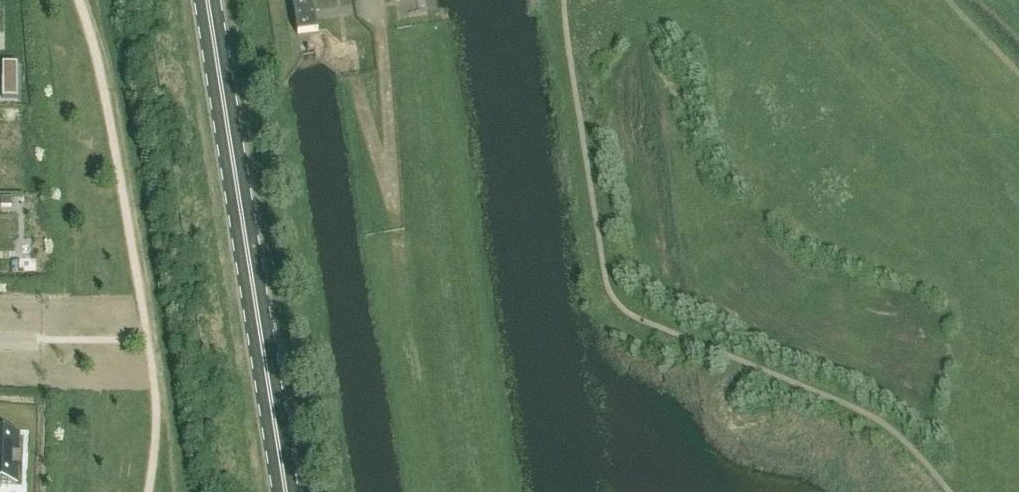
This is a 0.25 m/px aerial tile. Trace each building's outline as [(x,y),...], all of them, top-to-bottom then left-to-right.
[(316,22),(315,11),(313,0),(309,1),(293,3),(297,35),(298,35),(314,33),(318,32),(316,22)] [(417,16),(415,0),(405,0),(407,17),(417,16)] [(418,16),(427,15),(425,0),(416,0),(418,16)] [(16,485),(17,471),(22,471),(22,470),(22,458),(22,457),(17,457),(18,437),(0,437),(0,485),(16,485)]
